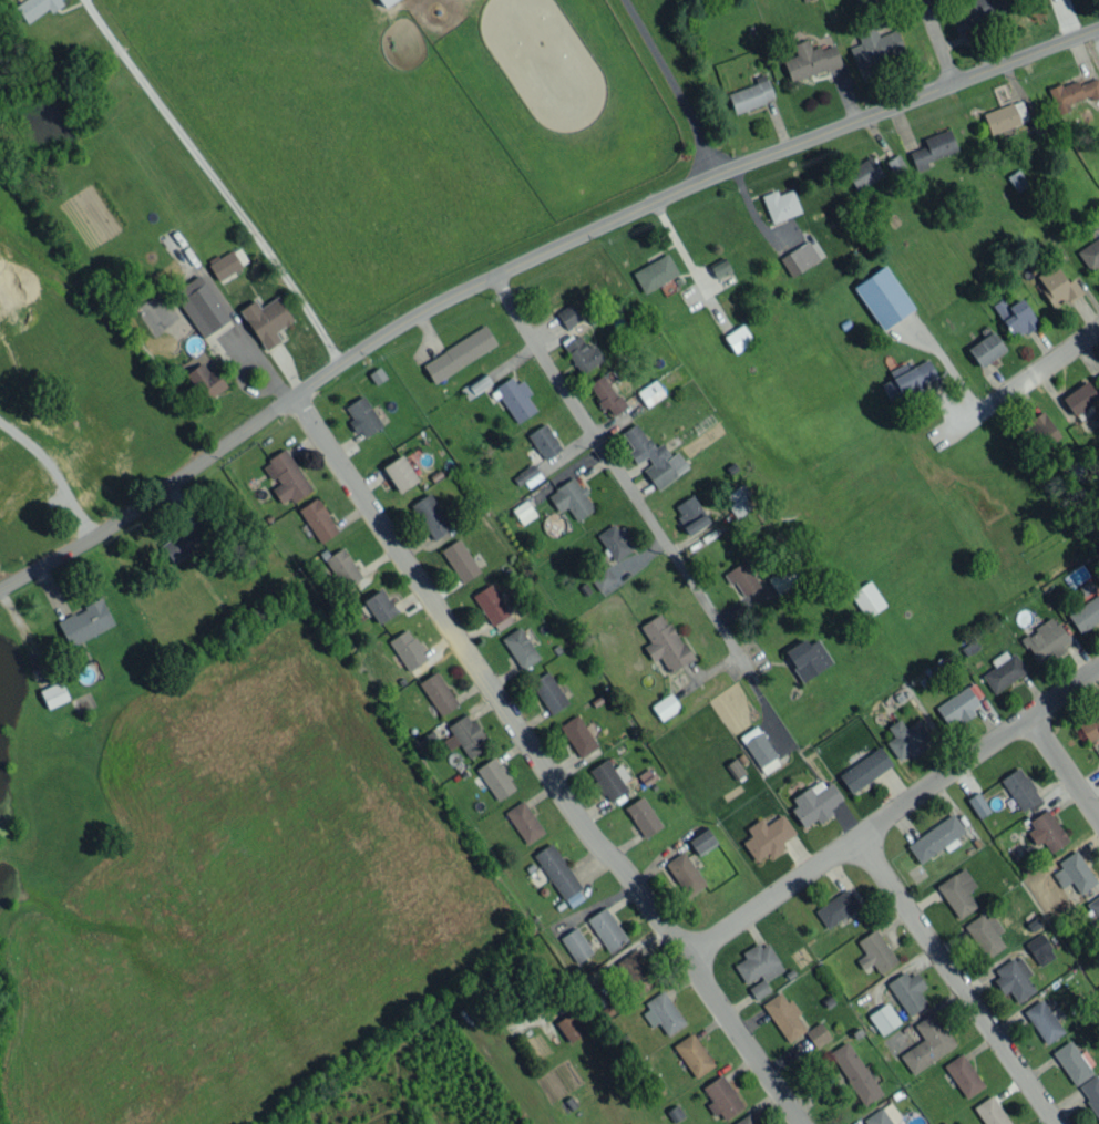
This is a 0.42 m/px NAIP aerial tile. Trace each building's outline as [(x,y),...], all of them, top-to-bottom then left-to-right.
[(49,8),(50,9),(63,0),(21,0),(14,5),(26,23),(49,8)] [(1005,10),(1002,0),(969,0),(948,8),(956,29),(1005,10)] [(855,66),(904,51),(897,29),(878,35),(875,27),(858,32),(861,42),(849,46),(855,66)] [(834,42),(811,50),(807,38),(792,43),(796,55),(783,59),(790,81),(841,64),(834,42)] [(733,111),(773,100),(766,73),(754,76),(756,84),(728,91),(733,111)] [(1076,78),(1047,89),(1057,114),(1071,109),(1069,103),(1089,95),(1091,100),(1098,97),(1098,81),(1097,76),(1078,84),(1076,78)] [(989,133),(1028,120),(1021,99),(982,112),(989,133)] [(908,152),(916,172),(928,167),(926,161),(957,149),(949,128),(923,138),(925,145),(908,152)] [(907,171),(897,154),(885,161),(894,178),(907,171)] [(845,169),(855,189),(882,176),(872,155),(845,169)] [(1016,191),(1028,184),(1018,169),(1007,176),(1016,191)] [(772,222),(801,211),(792,189),(777,194),(775,189),(761,195),(772,222)] [(1089,270),(1098,263),(1098,235),(1076,251),(1089,270)] [(779,256),(789,276),(820,261),(809,240),(779,256)] [(248,262),(239,246),(208,263),(217,280),(248,262)] [(632,270),(642,292),(678,275),(668,253),(632,270)] [(716,277),(731,269),(723,256),(709,265),(716,277)] [(1073,277),(1066,281),(1056,264),(1034,276),(1053,308),(1082,291),(1073,277)] [(854,284),(879,329),(913,310),(887,265),(854,284)] [(202,337),(229,320),(200,274),(172,291),(202,337)] [(240,308),(264,350),(280,340),(275,331),(292,321),(278,296),(259,307),(255,300),(240,308)] [(1007,306),(1002,298),(992,304),(1013,338),(1037,323),(1021,297),(1007,306)] [(557,310),(564,328),(580,321),(573,303),(557,310)] [(723,335),(734,353),(753,341),(742,324),(723,335)] [(497,346),(487,326),(421,361),(432,381),(497,346)] [(1005,349),(992,330),(967,349),(980,367),(1005,349)] [(562,345),(582,373),(604,358),(593,342),(587,346),(578,333),(562,345)] [(888,370),(892,378),(880,383),(889,402),(923,386),(922,383),(937,376),(928,358),(907,368),(905,363),(888,370)] [(185,373),(207,401),(227,385),(212,367),(207,371),(200,362),(185,373)] [(460,388),(467,399),(492,383),(485,372),(460,388)] [(625,407),(603,373),(588,383),(610,417),(625,407)] [(536,410),(527,395),(531,393),(522,379),(516,383),(511,375),(494,387),(516,423),(536,410)] [(636,391),(646,406),(665,394),(655,379),(636,391)] [(1073,415),(1098,399),(1087,380),(1061,396),(1073,415)] [(365,436),(382,427),(364,394),(345,405),(352,419),(348,421),(355,433),(361,429),(365,436)] [(1059,436),(1042,410),(1026,421),(1042,447),(1059,436)] [(544,459),(562,448),(545,422),(527,434),(544,459)] [(657,489),(688,467),(677,450),(670,455),(661,442),(654,447),(636,422),(621,432),(632,449),(627,452),(636,463),(646,456),(651,463),(643,469),(657,489)] [(280,503),(290,497),(293,501),(311,490),(286,448),(263,463),(276,484),(271,488),(280,503)] [(398,492),(418,480),(402,454),(382,466),(398,492)] [(525,490),(543,477),(532,462),(514,475),(525,490)] [(567,506),(575,520),(595,508),(582,485),(579,487),(573,477),(547,493),(558,512),(567,506)] [(736,517),(752,507),(745,497),(750,493),(742,482),(722,497),(736,517)] [(434,539),(452,527),(428,492),(410,505),(434,539)] [(672,506),(688,534),(709,522),(693,494),(672,506)] [(339,530),(316,496),(298,508),(320,542),(339,530)] [(521,524),(536,516),(527,499),(512,507),(521,524)] [(633,549),(617,521),(597,533),(613,561),(633,549)] [(160,544),(171,563),(194,549),(183,530),(160,544)] [(462,583),(480,571),(458,538),(440,550),(462,583)] [(324,558),(344,589),(362,577),(342,546),(324,558)] [(723,571),(729,584),(735,581),(742,595),(758,587),(746,560),(723,571)] [(766,577),(777,594),(801,580),(790,562),(766,577)] [(1090,577),(1083,564),(1062,575),(1069,588),(1090,577)] [(618,584),(606,566),(590,576),(603,594),(618,584)] [(886,604),(869,580),(849,594),(866,618),(886,604)] [(489,625),(508,616),(493,584),(474,593),(489,625)] [(378,623),(396,612),(381,588),(363,599),(378,623)] [(1079,632),(1098,619),(1098,593),(1067,614),(1079,632)] [(56,620),(68,646),(114,625),(102,599),(56,620)] [(640,625),(649,642),(643,645),(652,661),(660,656),(669,672),(691,660),(664,611),(640,625)] [(1037,663),(1052,653),(1053,655),(1071,644),(1054,616),(1021,637),(1037,663)] [(501,637),(521,669),(539,658),(520,626),(501,637)] [(408,671),(427,658),(408,628),(388,640),(408,671)] [(784,650),(801,681),(832,663),(818,638),(808,643),(805,638),(784,650)] [(981,675),(994,693),(1025,672),(1008,648),(990,660),(994,666),(981,675)] [(529,682),(551,714),(569,702),(547,670),(529,682)] [(458,703),(435,671),(418,682),(441,715),(458,703)] [(39,689),(47,708),(69,699),(61,680),(39,689)] [(935,707),(948,725),(958,718),(961,722),(975,713),(972,708),(979,703),(967,686),(935,707)] [(680,709),(672,693),(651,703),(659,719),(680,709)] [(1078,720),(1089,741),(1098,736),(1098,709),(1078,720)] [(447,725),(453,734),(443,740),(449,750),(459,743),(468,758),(488,745),(467,713),(447,725)] [(580,758),(598,746),(577,713),(559,725),(580,758)] [(885,741),(897,760),(908,753),(909,756),(933,741),(918,718),(904,727),(899,718),(887,726),(893,736),(885,741)] [(740,734),(761,774),(779,765),(758,725),(740,734)] [(838,775),(850,793),(892,765),(880,746),(838,775)] [(515,789),(497,756),(476,767),(495,800),(515,789)] [(620,763),(613,768),(606,758),(588,770),(609,802),(628,790),(622,782),(629,777),(620,763)] [(725,764),(735,779),(745,773),(736,758),(725,764)] [(1040,797),(1019,766),(1000,779),(1022,810),(1040,797)] [(841,800),(823,776),(788,801),(805,826),(815,819),(818,823),(832,813),(829,808),(841,800)] [(990,810),(977,791),(966,799),(979,818),(990,810)] [(624,807),(645,837),(662,825),(641,795),(624,807)] [(526,844),(544,832),(523,799),(504,811),(526,844)] [(1050,852),(1068,841),(1048,808),(1024,823),(1037,844),(1043,841),(1050,852)] [(920,864),(955,840),(954,838),(965,831),(953,812),(906,844),(920,864)] [(765,824),(761,818),(746,827),(751,835),(742,841),(755,861),(768,853),(771,857),(785,848),(782,842),(795,833),(782,814),(765,824)] [(697,855),(716,843),(707,828),(688,839),(697,855)] [(586,896),(551,843),(533,854),(569,907),(586,896)] [(665,863),(687,896),(705,884),(683,850),(665,863)] [(1057,861),(1061,868),(1052,873),(1061,888),(1072,882),(1078,893),(1096,883),(1077,850),(1057,861)] [(956,919),(976,908),(967,890),(975,886),(965,868),(937,883),(956,919)] [(859,905),(847,887),(814,910),(827,928),(859,905)] [(1098,922),(1098,895),(1087,902),(1098,922)] [(587,917),(607,951),(626,940),(606,906),(587,917)] [(991,910),(964,926),(984,959),(1004,946),(996,933),(1003,929),(991,910)] [(593,952),(576,926),(560,937),(576,963),(593,952)] [(879,974),(897,961),(875,928),(856,941),(865,954),(856,959),(862,969),(872,963),(879,974)] [(1055,957),(1043,932),(1025,941),(1037,966),(1055,957)] [(744,983),(759,976),(761,980),(748,987),(754,999),(770,991),(764,980),(783,970),(767,939),(742,953),(744,958),(734,963),(744,983)] [(637,995),(656,983),(635,949),(616,961),(637,995)] [(1026,977),(1031,973),(1017,954),(995,971),(999,976),(993,981),(1003,994),(1008,991),(1017,1003),(1035,989),(1026,977)] [(927,1003),(918,991),(925,986),(915,972),(908,977),(904,971),(886,983),(909,1016),(927,1003)] [(667,1035),(685,1023),(663,989),(644,1002),(649,1008),(642,1013),(651,1026),(658,1022),(667,1035)] [(762,1002),(786,1042),(806,1030),(797,1015),(800,1013),(790,998),(786,1001),(780,992),(762,1002)] [(1044,1044),(1064,1032),(1057,1021),(1064,1016),(1057,1006),(1049,1011),(1042,998),(1023,1010),(1044,1044)] [(868,1014),(880,1034),(900,1022),(888,1002),(868,1014)] [(555,1022),(569,1043),(590,1028),(576,1008),(555,1022)] [(956,1045),(933,1011),(913,1024),(923,1039),(899,1055),(912,1074),(956,1045)] [(815,1048),(831,1037),(820,1021),(804,1032),(815,1048)] [(714,1065),(692,1032),(673,1045),(695,1078),(714,1065)] [(1079,1054),(1070,1040),(1052,1051),(1074,1085),(1096,1071),(1083,1051),(1079,1054)] [(882,1093),(846,1041),(828,1053),(864,1105),(882,1093)] [(963,1098),(983,1088),(964,1052),(945,1062),(963,1098)] [(702,1085),(711,1100),(706,1103),(713,1115),(719,1112),(724,1119),(743,1108),(723,1073),(702,1085)] [(1098,1119),(1098,1080),(1095,1074),(1077,1086),(1098,1119)] [(985,1123),(1010,1123),(993,1094),(974,1105),(985,1123)] [(890,1102),(864,1118),(867,1123),(894,1123),(893,1123),(900,1118),(890,1102)] [(731,1123),(756,1123),(750,1113),(731,1123)]
